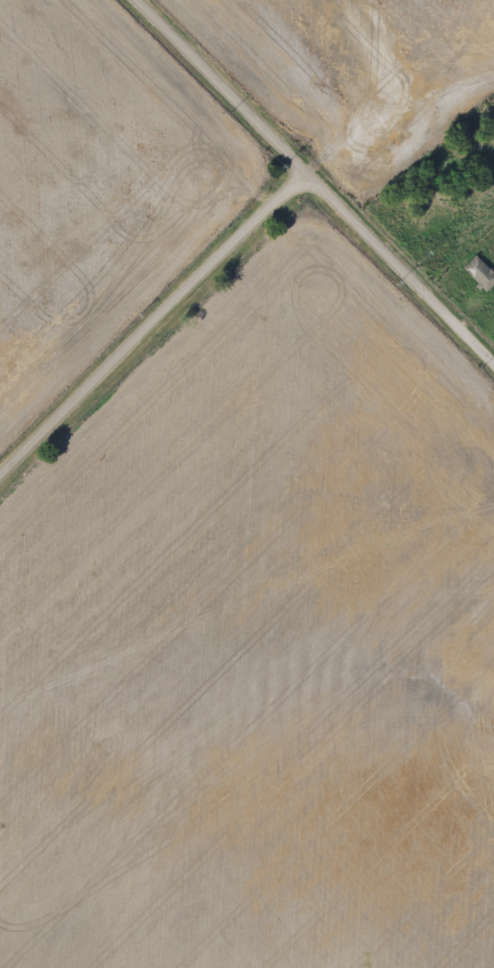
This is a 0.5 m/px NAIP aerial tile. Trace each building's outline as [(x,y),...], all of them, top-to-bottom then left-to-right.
[(479,257),(493,271),(493,289),(490,293),(467,269),(479,257)]
